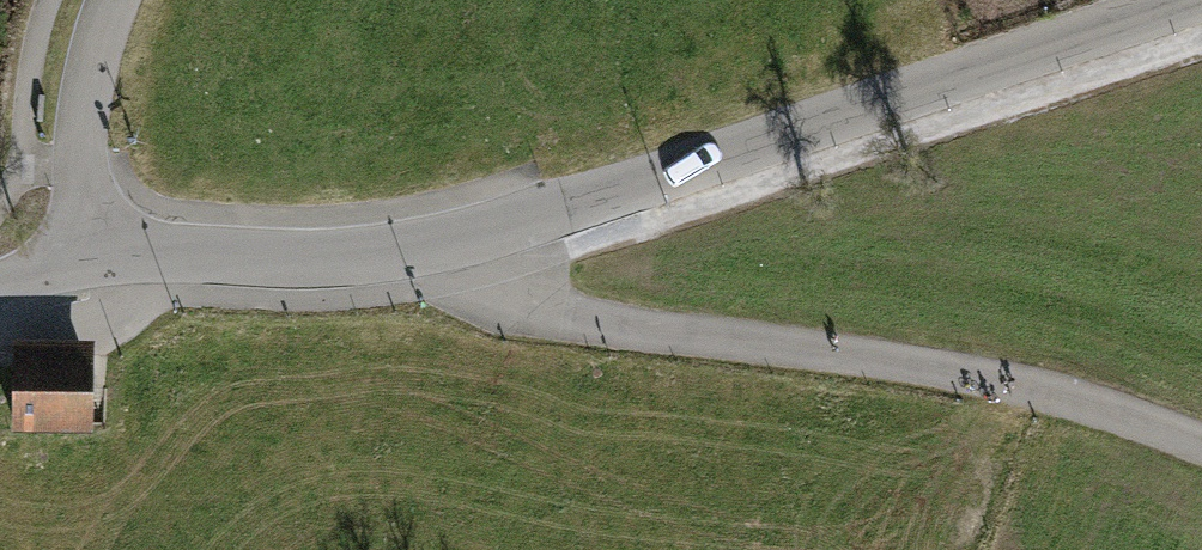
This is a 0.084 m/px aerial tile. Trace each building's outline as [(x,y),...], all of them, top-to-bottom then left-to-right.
[(86,360),(9,360),(10,418),(86,418),(86,360)]
